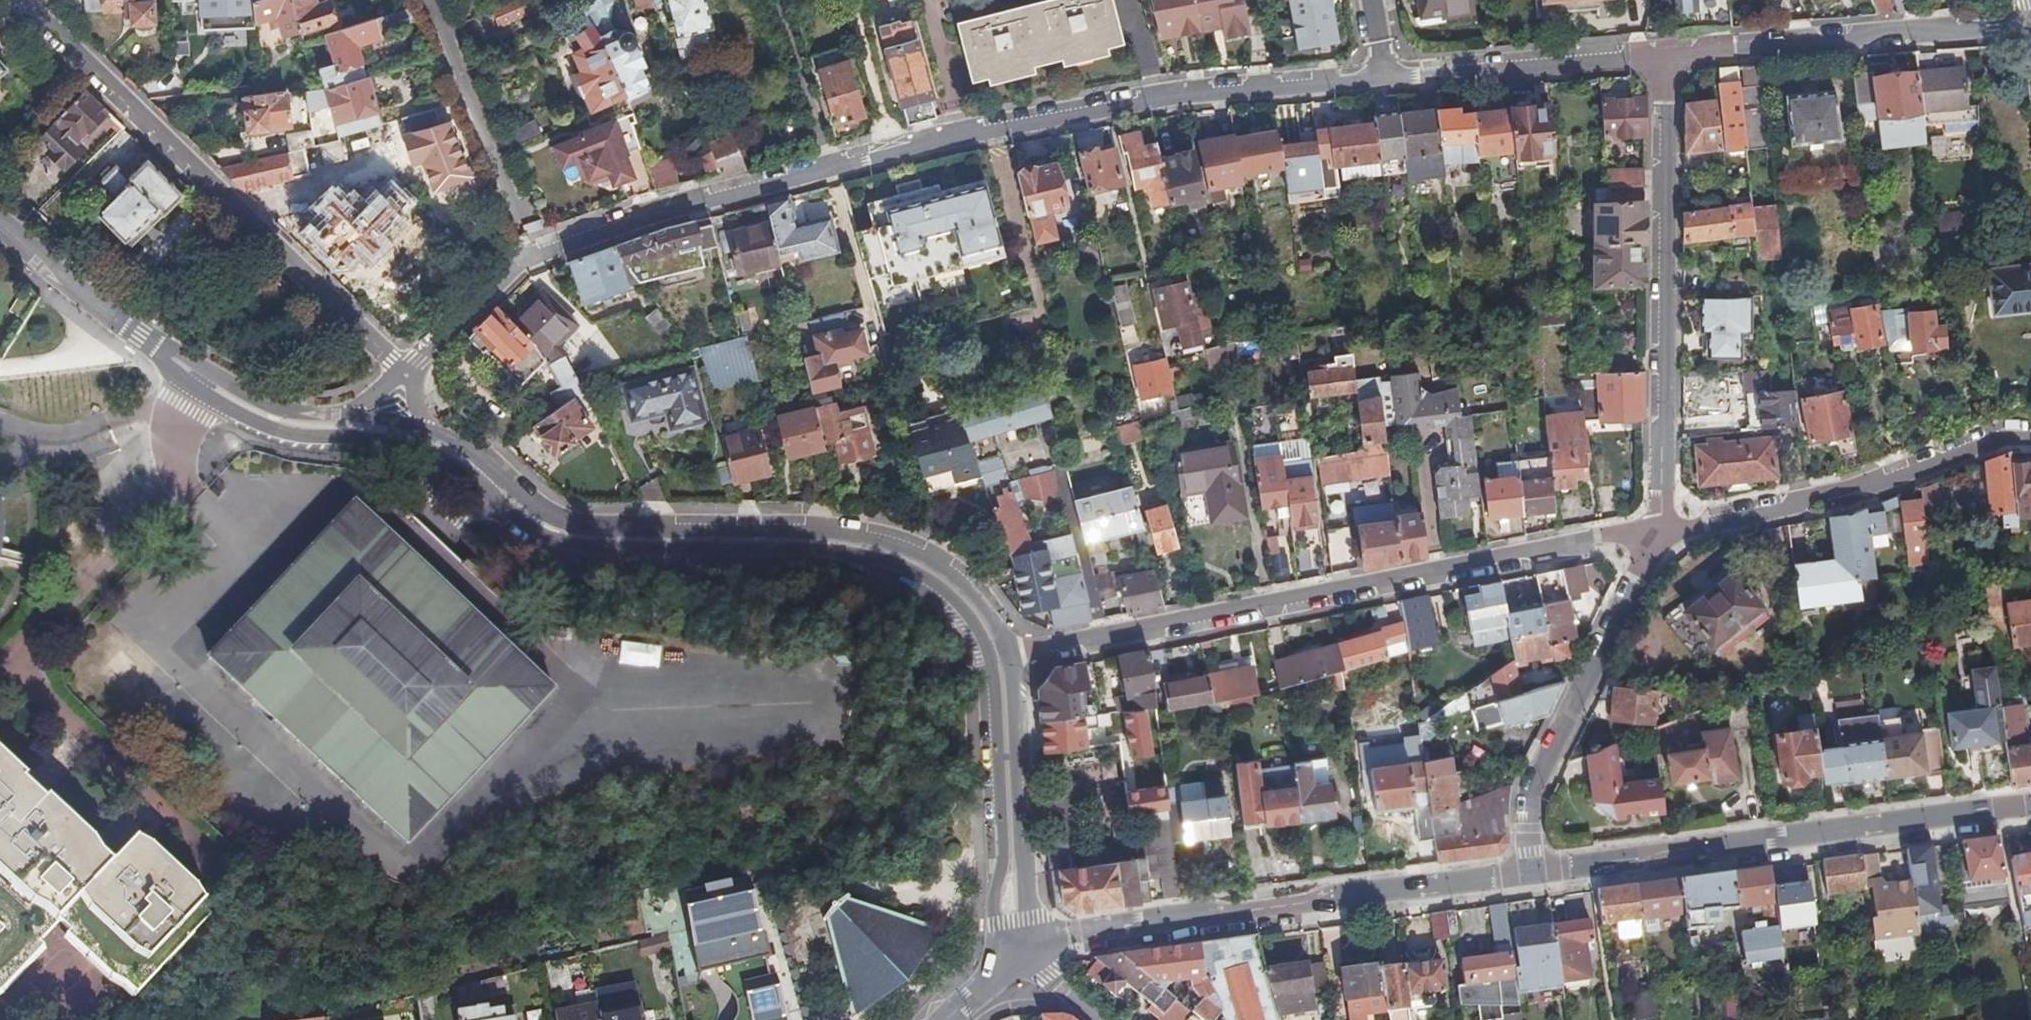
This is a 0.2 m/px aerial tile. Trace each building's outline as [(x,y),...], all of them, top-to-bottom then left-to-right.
[(153,22),(151,0),(86,0),(87,11),(130,9),(131,23),(153,22)] [(205,15),(253,10),(252,2),(251,0),(202,0),(202,1),(184,3),(185,18),(188,21),(201,19),(205,17),(205,15)] [(252,2),(253,10),(254,21),(276,13),(284,37),(299,32),(289,0),(256,0),(252,2)] [(299,32),(302,41),(327,33),(327,34),(334,32),(331,22),(335,21),(329,2),(316,7),(314,0),(289,0),(299,32)] [(534,0),(519,0),(493,11),(499,26),(538,9),(534,0)] [(630,108),(651,97),(639,70),(643,68),(634,49),(640,45),(637,38),(635,36),(635,35),(634,34),(633,34),(631,33),(628,33),(615,32),(610,22),(614,0),(594,0),(590,2),(579,7),(601,41),(627,96),(628,98),(630,108)] [(638,9),(650,15),(656,13),(651,0),(635,0),(638,9)] [(656,13),(667,10),(670,21),(675,38),(676,38),(710,30),(711,30),(704,0),(651,0),(656,13)] [(1107,0),(1051,0),(990,15),(954,25),(968,84),(1118,45),(1107,0)] [(1159,34),(1181,30),(1181,35),(1201,30),(1221,26),(1223,38),(1225,37),(1225,39),(1230,42),(1246,38),(1249,34),(1248,33),(1250,32),(1248,22),(1244,0),(1150,0),(1159,34)] [(1336,33),(1330,0),(1290,0),(1297,40),(1336,33)] [(1422,24),(1475,15),(1473,0),(1419,0),(1422,24)] [(1543,3),(1560,2),(1561,14),(1609,11),(1609,0),(1543,0),(1543,3)] [(1674,11),(1698,9),(1698,0),(1673,0),(1674,11)] [(1879,15),(1904,13),(1899,0),(1873,0),(1879,15)] [(337,63),(319,68),(326,88),(365,76),(355,45),(385,35),(388,30),(417,21),(412,7),(383,16),(334,32),(327,34),(337,63)] [(580,74),(570,78),(579,96),(589,92),(597,110),(627,96),(601,41),(579,7),(566,12),(562,15),(573,33),(564,38),(574,55),(572,57),(580,74)] [(667,10),(656,13),(661,24),(670,21),(667,10)] [(1,57),(28,34),(14,21),(0,33),(0,56),(1,57)] [(899,23),(879,28),(907,127),(936,120),(915,43),(913,43),(907,22),(899,24),(899,23)] [(676,38),(681,58),(683,60),(685,60),(716,53),(710,30),(676,38)] [(828,128),(833,147),(844,143),(842,139),(861,134),(863,118),(842,48),(807,59),(817,92),(824,90),(834,126),(828,128)] [(1722,103),(1726,152),(1747,151),(1747,149),(1740,88),(1739,68),(1720,69),(1722,103)] [(1965,68),(1919,73),(1924,113),(1926,128),(1944,125),(1945,133),(1980,129),(1978,106),(1969,107),(1965,68)] [(1857,107),(1859,120),(1880,118),(1883,144),(1926,140),(1926,134),(1927,135),(1924,113),(1919,73),(1874,78),(1873,73),(1853,75),(1857,107)] [(365,76),(326,88),(331,105),(336,122),(340,121),(344,133),(362,127),(362,129),(381,124),(367,76),(365,76)] [(1766,86),(1740,88),(1747,149),(1772,147),(1766,86)] [(107,111),(85,90),(56,122),(42,135),(55,147),(49,152),(64,166),(82,147),(77,142),(107,111)] [(315,92),(305,92),(311,129),(314,147),(314,148),(340,140),(338,135),(335,122),(336,122),(331,105),(324,107),(319,91),(318,90),(315,92)] [(589,92),(579,96),(587,114),(597,110),(589,92)] [(1405,156),(1407,172),(1408,183),(1445,178),(1442,152),(1441,152),(1440,145),(1436,112),(1436,110),(1437,110),(1434,92),(1419,94),(1421,112),(1400,114),(1405,156)] [(1790,146),(1841,142),(1837,92),(1786,96),(1790,146)] [(248,132),(290,127),(286,93),(264,96),(243,99),(248,132)] [(1645,99),(1601,101),(1604,137),(1645,136),(1645,99)] [(1717,100),(1685,103),(1685,168),(1714,165),(1713,151),(1722,150),(1717,100)] [(1549,105),(1510,110),(1515,154),(1516,159),(1554,155),(1549,105)] [(1459,109),(1436,112),(1440,145),(1446,145),(1476,141),(1472,114),(1460,115),(1459,109)] [(1220,140),(1199,144),(1210,189),(1241,183),(1242,182),(1241,177),(1234,138),(1230,110),(1215,111),(1220,140)] [(1510,110),(1472,114),(1476,141),(1477,154),(1478,158),(1515,154),(1510,110)] [(1316,134),(1316,143),(1319,164),(1321,186),(1333,185),(1332,177),(1330,172),(1330,168),(1340,167),(1342,182),(1407,172),(1405,156),(1400,114),(1399,114),(1373,116),(1374,125),(1338,130),(1331,131),(1331,132),(1316,134)] [(506,132),(512,148),(541,135),(533,120),(506,132)] [(336,122),(335,122),(338,135),(362,129),(362,127),(344,133),(340,121),(336,122)] [(612,186),(632,178),(610,122),(590,130),(594,138),(584,141),(582,136),(553,148),(561,168),(575,162),(581,179),(591,184),(608,177),(612,186)] [(311,129),(287,134),(290,151),(290,153),(314,147),(311,129)] [(1276,130),(1234,138),(1241,177),(1283,170),(1279,147),(1276,130)] [(737,134),(709,145),(718,170),(721,177),(750,168),(737,134)] [(1147,186),(1152,207),(1169,202),(1159,162),(1155,145),(1142,148),(1139,134),(1118,138),(1122,154),(1126,153),(1134,189),(1147,186)] [(1926,140),(1883,144),(1884,149),(1927,144),(1926,140)] [(1316,143),(1279,147),(1283,170),(1319,164),(1316,143)] [(706,174),(718,170),(709,148),(698,153),(706,174)] [(1097,149),(1078,153),(1087,195),(1124,186),(1115,150),(1098,153),(1097,149)] [(1193,154),(1159,162),(1169,202),(1169,204),(1203,196),(1193,154)] [(266,157),(219,168),(242,190),(272,182),(266,157)] [(97,215),(124,242),(125,241),(158,210),(164,215),(184,196),(147,159),(128,177),(117,165),(98,182),(113,199),(97,215)] [(656,193),(680,187),(673,161),(647,168),(656,193)] [(1055,165),(1018,174),(1029,216),(1036,244),(1057,239),(1051,215),(1050,215),(1049,212),(1065,208),(1055,165)] [(1645,170),(1606,171),(1607,186),(1608,189),(1644,188),(1645,170)] [(922,190),(919,180),(895,187),(897,196),(922,190)] [(398,218),(395,215),(408,202),(391,185),(378,198),(374,195),(361,208),(351,197),(348,201),(339,193),(320,213),(324,217),(308,234),(336,261),(337,266),(348,266),(348,261),(358,250),(364,256),(383,237),(382,235),(398,218)] [(872,228),(854,233),(867,279),(888,274),(911,268),(914,280),(922,310),(955,301),(962,327),(1034,308),(1026,275),(1003,257),(985,187),(971,190),(969,185),(940,193),(938,185),(922,190),(897,196),(865,204),(872,228)] [(1607,186),(1595,186),(1595,244),(1637,241),(1644,241),(1644,188),(1608,189),(1607,186)] [(789,198),(766,204),(771,222),(778,256),(796,252),(799,261),(836,252),(829,221),(794,229),(792,219),(793,219),(789,198)] [(1752,205),(1729,207),(1731,236),(1755,233),(1752,207),(1752,205)] [(1777,205),(1752,207),(1755,233),(1757,250),(1758,260),(1765,259),(1765,254),(1782,252),(1777,205)] [(1728,207),(1685,212),(1684,242),(1729,237),(1731,237),(1731,236),(1729,207),(1728,207)] [(164,215),(158,210),(125,241),(130,247),(164,215)] [(673,225),(665,227),(622,243),(630,272),(638,281),(653,300),(660,294),(653,286),(654,282),(646,266),(642,264),(634,267),(632,262),(679,246),(699,241),(700,249),(707,247),(717,244),(710,216),(673,225)] [(729,231),(740,273),(781,264),(778,256),(771,222),(729,231)] [(1093,239),(1077,242),(1081,258),(1097,255),(1093,239)] [(1595,244),(1595,287),(1644,284),(1644,265),(1637,265),(1637,241),(1595,244)] [(627,288),(626,285),(638,281),(630,272),(622,243),(570,262),(583,302),(627,288)] [(708,253),(702,254),(707,274),(723,271),(717,244),(707,247),(708,253)] [(911,268),(888,274),(891,286),(914,280),(911,268)] [(2030,309),(2030,268),(1993,272),(1996,313),(2030,309)] [(1759,280),(1716,282),(1717,300),(1734,299),(1749,297),(1761,296),(1759,280)] [(1196,281),(1188,283),(1192,296),(1198,295),(1200,294),(1196,281)] [(1155,291),(1164,328),(1176,325),(1196,320),(1187,283),(1155,291)] [(1112,291),(1121,329),(1134,326),(1125,287),(1112,291)] [(511,321),(536,347),(544,358),(549,364),(565,355),(556,345),(575,326),(542,291),(511,321)] [(1857,348),(1882,343),(1875,293),(1858,296),(1861,309),(1829,314),(1833,344),(1856,340),(1857,348)] [(1198,295),(1192,296),(1203,340),(1212,338),(1207,319),(1204,320),(1198,295)] [(1739,331),(1749,331),(1749,297),(1734,299),(1717,300),(1704,299),(1704,332),(1711,332),(1712,356),(1739,356),(1739,331)] [(468,337),(484,353),(486,351),(491,346),(510,365),(506,370),(520,384),(544,358),(536,347),(511,321),(498,307),(468,337)] [(1569,310),(1533,314),(1534,330),(1571,326),(1569,310)] [(1937,350),(1937,348),(1948,348),(1946,328),(1935,329),(1934,312),(1910,314),(1913,352),(1937,350)] [(802,355),(811,391),(839,385),(835,367),(850,365),(855,358),(859,353),(865,351),(862,334),(844,338),(843,332),(846,332),(842,315),(833,317),(812,322),(819,351),(802,355)] [(1196,320),(1176,325),(1182,348),(1201,343),(1196,320)] [(739,336),(699,348),(710,391),(759,379),(748,335),(747,334),(739,336)] [(1232,343),(1205,351),(1211,377),(1239,372),(1234,343),(1232,343)] [(491,346),(486,351),(506,370),(510,365),(491,346)] [(560,386),(550,393),(559,407),(583,390),(577,377),(565,355),(549,364),(548,365),(560,386)] [(1307,369),(1312,398),(1357,392),(1353,356),(1336,358),(1337,365),(1307,369)] [(1603,359),(1574,360),(1576,376),(1603,375),(1603,359)] [(1134,369),(1142,400),(1174,393),(1166,361),(1134,369)] [(666,410),(671,426),(702,419),(690,369),(624,386),(632,418),(666,410)] [(1599,387),(1578,389),(1582,414),(1583,421),(1600,420),(1600,422),(1643,420),(1643,373),(1603,375),(1576,376),(1577,381),(1598,380),(1599,387)] [(1441,468),(1435,476),(1441,520),(1470,516),(1468,499),(1480,497),(1471,418),(1462,418),(1459,393),(1432,397),(1421,389),(1419,374),(1391,378),(1397,426),(1416,424),(1432,422),(1433,428),(1444,427),(1449,467),(1441,468)] [(1770,378),(1760,378),(1761,393),(1771,392),(1770,378)] [(1005,414),(1001,416),(997,404),(959,416),(969,442),(970,441),(1052,417),(1044,389),(1006,401),(1010,413),(1005,414)] [(583,390),(559,407),(533,425),(554,456),(575,442),(574,439),(592,427),(592,426),(599,421),(583,390)] [(1771,392),(1761,393),(1762,429),(1799,426),(1795,391),(1771,392)] [(1831,448),(1838,447),(1843,474),(1848,473),(1860,469),(1854,437),(1845,392),(1801,401),(1809,443),(1830,439),(1831,448)] [(1360,402),(1360,404),(1365,444),(1386,441),(1385,439),(1380,395),(1360,402)] [(827,399),(813,402),(815,408),(816,410),(829,406),(827,399)] [(829,406),(816,410),(825,442),(835,439),(841,463),(874,454),(865,417),(847,420),(846,413),(838,415),(835,405),(829,406)] [(780,416),(790,455),(825,447),(826,446),(825,442),(816,410),(815,408),(780,416)] [(1179,411),(1171,414),(1174,425),(1193,419),(1190,408),(1179,411)] [(864,409),(846,413),(847,420),(865,417),(864,409)] [(958,412),(908,426),(922,477),(942,471),(941,468),(949,466),(950,469),(955,483),(982,476),(970,441),(969,442),(959,416),(958,412)] [(1544,418),(1548,451),(1549,457),(1552,490),(1573,487),(1572,480),(1586,478),(1584,459),(1590,459),(1583,421),(1582,414),(1544,418)] [(1141,422),(1114,429),(1122,454),(1149,446),(1141,422)] [(759,428),(721,437),(733,482),(769,474),(759,428)] [(1752,479),(1776,477),(1774,451),(1772,438),(1722,442),(1722,438),(1708,439),(1708,447),(1698,448),(1702,484),(1726,482),(1727,485),(1752,483),(1752,479)] [(1356,453),(1319,459),(1322,485),(1390,475),(1386,441),(1365,444),(1364,444),(1356,453)] [(1232,445),(1175,454),(1183,496),(1211,491),(1213,502),(1211,502),(1214,521),(1243,516),(1232,445)] [(1548,451),(1516,454),(1516,460),(1517,461),(1549,457),(1548,451)] [(2009,527),(2011,539),(2019,538),(2017,518),(2015,501),(2014,501),(2010,468),(2011,468),(2010,454),(1984,465),(1987,514),(1999,513),(2000,528),(2009,527)] [(1549,457),(1517,461),(1524,517),(1555,513),(1552,490),(1549,457)] [(1283,458),(1254,463),(1262,510),(1277,508),(1279,521),(1291,519),(1284,466),(1283,458)] [(1485,481),(1489,520),(1524,517),(1517,461),(1516,460),(1497,462),(1499,480),(1485,481)] [(1311,461),(1284,466),(1291,519),(1295,551),(1311,549),(1311,546),(1316,545),(1315,541),(1321,540),(1311,461)] [(2011,468),(2010,468),(2014,501),(2015,501),(2017,518),(2030,516),(2030,469),(2027,469),(2026,466),(2011,468)] [(1025,499),(1050,502),(1060,487),(1055,470),(1019,480),(1025,499)] [(220,478),(210,489),(220,498),(230,488),(220,478)] [(1933,484),(1918,490),(1920,503),(1921,519),(1942,517),(1933,484)] [(1131,488),(1075,501),(1082,531),(1083,535),(1099,532),(1101,542),(1143,531),(1131,488)] [(464,565),(461,568),(397,508),(379,491),(362,509),(355,503),(208,658),(406,846),(471,779),(554,692),(509,650),(530,628),(464,565)] [(1183,496),(1180,497),(1186,530),(1215,526),(1214,521),(1211,502),(1213,502),(1211,491),(1183,496)] [(993,508),(1014,568),(1018,567),(1015,550),(1031,545),(1013,493),(996,499),(998,506),(993,508)] [(1903,557),(1904,566),(1925,564),(1921,519),(1920,503),(1898,505),(1899,509),(1903,557)] [(1355,528),(1360,527),(1364,569),(1401,562),(1395,518),(1394,511),(1394,505),(1353,509),(1355,528)] [(1145,514),(1157,554),(1180,547),(1167,506),(1145,514)] [(1412,516),(1411,509),(1394,511),(1395,518),(1412,516)] [(1832,560),(1791,566),(1796,606),(1859,597),(1856,579),(1864,579),(1861,558),(1864,557),(1867,555),(1868,553),(1868,551),(1868,548),(1867,546),(1866,544),(1863,543),(1861,542),(1859,543),(1858,539),(1884,535),(1881,513),(1864,515),(1863,510),(1844,518),(1843,519),(1840,520),(1837,523),(1836,526),(1835,529),(1835,533),(1839,559),(1832,560)] [(1412,516),(1395,518),(1401,562),(1427,557),(1422,514),(1412,516)] [(1836,517),(1826,519),(1832,560),(1839,559),(1835,533),(1835,529),(1836,526),(1837,523),(1840,520),(1843,519),(1844,518),(1844,515),(1836,517)] [(1013,568),(1013,570),(1023,614),(1056,607),(1057,609),(1088,603),(1089,603),(1081,573),(1080,573),(1071,535),(1035,544),(1036,551),(1033,552),(1031,545),(1015,550),(1018,567),(1014,568),(1013,568)] [(1277,537),(1267,539),(1270,557),(1280,554),(1277,537)] [(1575,568),(1563,571),(1568,595),(1580,593),(1575,568)] [(1763,614),(1727,568),(1676,608),(1713,654),(1763,614)] [(1123,570),(1117,571),(1131,615),(1165,608),(1155,572),(1126,578),(1123,570)] [(1563,571),(1537,576),(1543,605),(1544,606),(1569,601),(1568,595),(1563,571)] [(1864,579),(1856,579),(1859,597),(1861,611),(1875,608),(1870,579),(1864,579)] [(1996,582),(1983,587),(1992,652),(2005,650),(1996,582)] [(1466,597),(1475,645),(1510,639),(1507,624),(1508,624),(1506,612),(1500,583),(1480,587),(1481,595),(1466,597)] [(1400,602),(1405,627),(1409,652),(1435,646),(1426,597),(1400,602)] [(1569,601),(1544,606),(1549,631),(1551,643),(1568,640),(1578,638),(1570,601),(1569,601)] [(2012,649),(2030,647),(2030,602),(2006,605),(2012,649)] [(1508,624),(1507,624),(1510,639),(1511,638),(1549,631),(1544,606),(1543,605),(1506,612),(1508,624)] [(1875,620),(1862,622),(1865,636),(1877,634),(1875,620)] [(1337,646),(1274,664),(1279,690),(1284,688),(1305,682),(1340,672),(1344,671),(1389,658),(1409,652),(1405,627),(1369,637),(1337,646)] [(1549,631),(1511,638),(1515,660),(1516,664),(1543,659),(1553,657),(1554,662),(1569,659),(1572,655),(1568,640),(1551,643),(1549,631)] [(1133,705),(1126,706),(1127,712),(1145,710),(1156,708),(1150,669),(1149,652),(1119,658),(1126,697),(1132,696),(1133,705)] [(1391,666),(1389,658),(1344,671),(1340,672),(1342,681),(1391,666)] [(1054,670),(1039,690),(1041,724),(1051,722),(1051,723),(1086,718),(1087,717),(1084,690),(1090,689),(1085,664),(1054,670)] [(1970,760),(1979,759),(1984,793),(2011,788),(2001,711),(1999,696),(1994,667),(1970,671),(1975,710),(1946,714),(1950,750),(1968,747),(1970,760)] [(1208,677),(1164,685),(1169,712),(1213,704),(1226,701),(1252,697),(1257,696),(1252,669),(1208,677)] [(1305,682),(1307,696),(1343,692),(1342,681),(1340,672),(1305,682)] [(1506,700),(1498,673),(1431,723),(1472,711),(1506,700)] [(1807,681),(1796,682),(1798,701),(1810,700),(1807,681)] [(1565,684),(1506,700),(1472,711),(1478,732),(1504,725),(1505,728),(1548,716),(1565,684)] [(1610,721),(1653,725),(1656,693),(1613,689),(1610,721)] [(1712,707),(1718,730),(1751,722),(1746,693),(1732,699),(1712,707)] [(2019,693),(1999,696),(2001,711),(2021,708),(2019,693)] [(1252,697),(1226,701),(1227,708),(1234,706),(1234,710),(1254,706),(1252,697)] [(2001,711),(2011,788),(2030,786),(2030,746),(2026,747),(2021,708),(2001,711)] [(1135,783),(1155,779),(1145,710),(1127,712),(1124,712),(1135,783)] [(1051,722),(1041,724),(1043,755),(1087,749),(1085,730),(1098,728),(1098,723),(1106,722),(1105,715),(1101,715),(1087,717),(1086,718),(1051,723),(1051,722)] [(1845,782),(1846,786),(1886,780),(1878,725),(1877,716),(1837,721),(1841,747),(1836,748),(1840,783),(1845,782)] [(1802,782),(1801,779),(1821,777),(1817,750),(1812,717),(1797,719),(1799,733),(1775,736),(1781,782),(1785,781),(1785,784),(1802,782)] [(1903,722),(1878,725),(1886,780),(1927,774),(1927,778),(1943,776),(1936,729),(1920,732),(1921,734),(1905,736),(1903,722)] [(1701,745),(1691,747),(1690,741),(1679,743),(1680,748),(1667,751),(1668,756),(1666,757),(1671,787),(1709,780),(1704,750),(1702,751),(1701,745)] [(1415,808),(1420,843),(1436,841),(1433,818),(1428,779),(1425,763),(1422,742),(1412,744),(1416,765),(1396,768),(1394,749),(1368,753),(1376,813),(1415,808)] [(1638,814),(1639,819),(1664,816),(1659,780),(1620,785),(1615,745),(1586,756),(1592,804),(1615,822),(1624,820),(1623,816),(1638,814)] [(1840,783),(1836,748),(1817,750),(1821,777),(1822,785),(1840,783)] [(1294,769),(1297,788),(1301,823),(1336,819),(1332,783),(1328,783),(1326,760),(1293,764),(1294,769)] [(1452,760),(1425,763),(1428,779),(1454,775),(1452,760)] [(1265,823),(1266,828),(1301,823),(1297,788),(1294,769),(1259,773),(1257,762),(1234,765),(1242,826),(1265,823)] [(187,940),(176,931),(200,905),(190,895),(192,892),(177,878),(174,881),(159,866),(161,863),(146,849),(143,852),(133,842),(109,867),(87,846),(90,843),(75,829),(72,832),(57,818),(60,815),(45,801),(42,804),(21,783),(23,781),(8,766),(5,769),(0,764),(0,984),(10,974),(7,971),(21,955),(25,958),(39,943),(36,940),(56,919),(59,922),(62,919),(73,928),(70,931),(85,945),(87,942),(102,957),(100,960),(115,974),(118,971),(140,991),(187,940)] [(1112,774),(1083,775),(1084,822),(1113,821),(1112,774)] [(1454,775),(1428,779),(1433,818),(1459,808),(1454,775)] [(1045,784),(1046,812),(1049,854),(1052,907),(1063,905),(1059,870),(1085,867),(1084,857),(1080,782),(1045,784)] [(1169,811),(1168,811),(1172,845),(1230,838),(1225,797),(1182,803),(1180,787),(1166,789),(1166,790),(1169,811)] [(1513,787),(1468,804),(1473,836),(1510,831),(1510,823),(1511,802),(1511,797),(1513,789),(1513,787)] [(1127,797),(1130,817),(1137,816),(1168,811),(1169,811),(1166,790),(1127,797)] [(1459,808),(1433,818),(1436,841),(1473,836),(1468,804),(1459,808)] [(1168,811),(1137,816),(1141,844),(1145,843),(1157,842),(1162,878),(1164,878),(1177,877),(1172,845),(1168,811)] [(1473,836),(1436,841),(1439,865),(1499,857),(1501,856),(1510,845),(1510,831),(1473,836)] [(2021,837),(2006,839),(2011,862),(2025,860),(2021,837)] [(1997,840),(1962,845),(1967,873),(1957,875),(1963,913),(2009,907),(1997,840)] [(1145,843),(1147,859),(1151,880),(1162,878),(1157,842),(1145,843)] [(1906,853),(1911,884),(1918,931),(1939,927),(1929,849),(1906,853)] [(1085,867),(1059,870),(1063,905),(1063,906),(1074,914),(1140,904),(1137,882),(1151,880),(1147,859),(1135,861),(1134,855),(1125,855),(1126,862),(1120,863),(1118,852),(1084,857),(1085,867)] [(1871,891),(1876,921),(1871,922),(1873,933),(1874,945),(1919,938),(1918,934),(1918,931),(1911,884),(1886,887),(1882,883),(1881,881),(1877,856),(1862,858),(1867,891),(1871,891)] [(1822,864),(1826,898),(1867,892),(1867,891),(1862,858),(1822,864)] [(2011,862),(2023,929),(2030,928),(2030,859),(2025,860),(2011,862)] [(1769,871),(1679,883),(1684,918),(1686,934),(1711,931),(1711,927),(1714,926),(1717,924),(1718,922),(1718,920),(1719,919),(1717,914),(1760,908),(1762,927),(1754,928),(1755,933),(1740,936),(1745,974),(1760,971),(1759,964),(1782,961),(1779,941),(1777,930),(1770,880),(1769,871)] [(750,877),(684,893),(700,974),(720,969),(722,976),(725,980),(732,986),(738,992),(740,997),(742,1003),(743,1009),(743,1012),(742,1017),(740,1019),(790,1019),(777,974),(770,975),(767,958),(773,957),(750,877)] [(1177,877),(1164,878),(1166,901),(1179,900),(1177,877)] [(1788,877),(1770,880),(1777,930),(1795,928),(1792,906),(1793,906),(1788,877)] [(1679,883),(1636,889),(1640,923),(1684,918),(1679,883)] [(1596,894),(1601,928),(1603,927),(1635,924),(1636,931),(1641,930),(1640,923),(1636,889),(1596,894)] [(842,898),(840,891),(813,898),(828,955),(837,952),(854,1015),(851,1018),(853,1019),(855,1019),(859,1016),(857,1014),(897,974),(939,933),(941,935),(946,929),(943,926),(941,929),(850,900),(851,897),(848,896),(842,898)] [(779,898),(772,901),(779,926),(781,925),(782,930),(780,930),(783,938),(784,938),(786,942),(784,942),(786,951),(788,950),(789,954),(787,955),(789,963),(791,963),(793,966),(791,967),(793,975),(795,975),(796,979),(794,979),(796,988),(798,987),(799,991),(798,992),(800,1000),(802,1000),(803,1003),(801,1004),(803,1012),(805,1012),(806,1016),(804,1016),(805,1019),(814,1019),(798,963),(781,906),(779,898)] [(813,898),(781,906),(798,963),(828,955),(813,898)] [(1508,946),(1509,955),(1513,981),(1517,1007),(1562,1001),(1561,996),(1559,985),(1551,929),(1535,930),(1531,903),(1503,907),(1508,946)] [(1486,909),(1491,948),(1508,946),(1503,907),(1486,909)] [(1860,923),(1862,935),(1873,933),(1871,922),(1869,909),(1855,910),(1856,924),(1860,923)] [(1454,913),(1447,914),(1433,916),(1435,941),(1450,939),(1453,939),(1456,936),(1457,934),(1454,913)] [(1589,924),(1551,929),(1559,985),(1586,981),(1583,946),(1592,945),(1589,924)] [(653,937),(656,952),(672,948),(669,933),(653,937)] [(643,940),(647,954),(656,952),(653,937),(643,940)] [(1209,986),(1226,1019),(1281,1019),(1280,1018),(1266,973),(1256,939),(1238,942),(1247,979),(1209,986)] [(1793,939),(1779,941),(1782,961),(1795,959),(1793,939)] [(1120,957),(1163,991),(1170,986),(1191,982),(1193,992),(1182,1006),(1200,1019),(1226,1019),(1209,986),(1247,979),(1238,942),(1179,949),(1120,957)] [(1621,980),(1639,977),(1634,944),(1616,946),(1621,980)] [(1459,988),(1462,1008),(1474,1008),(1477,1008),(1479,1017),(1497,1015),(1495,1008),(1515,1009),(1511,981),(1513,981),(1509,955),(1495,957),(1495,958),(1459,964),(1462,988),(1459,988)] [(1148,1011),(1159,1019),(1162,1019),(1177,1002),(1171,997),(1163,991),(1120,957),(1092,961),(1094,962),(1084,975),(1099,987),(1126,1009),(1137,995),(1152,1007),(1148,1011)] [(1321,964),(1308,967),(1313,997),(1325,995),(1321,964)] [(1405,968),(1409,1010),(1430,1007),(1435,1004),(1434,996),(1447,994),(1443,964),(1405,968)] [(1308,966),(1266,973),(1280,1018),(1308,1013),(1307,1007),(1314,1006),(1313,997),(1308,967),(1308,966)] [(1383,972),(1389,1015),(1390,1019),(1411,1019),(1409,1010),(1405,968),(1383,972)] [(1344,973),(1348,1003),(1349,1019),(1367,1019),(1367,1018),(1389,1015),(1383,972),(1382,969),(1344,973)] [(508,973),(457,985),(462,1004),(513,990),(508,973)] [(602,1019),(644,1019),(636,983),(596,990),(599,1006),(601,1013),(602,1019)] [(419,995),(422,1019),(439,1019),(435,991),(419,995)] [(1632,1018),(1650,1018),(1651,993),(1632,992),(1632,1018)] [(1181,997),(1175,993),(1171,997),(1177,1002),(1181,997)] [(1624,997),(1614,998),(1617,1019),(1627,1018),(1624,997)] [(1723,1019),(1736,1019),(1737,1001),(1723,1000),(1723,1019)] [(1182,1006),(1177,1002),(1162,1019),(1200,1019),(1182,1006)] [(516,1016),(506,1019),(504,1008),(489,1010),(489,1005),(482,1006),(483,1007),(458,1011),(460,1019),(516,1019),(516,1016)] [(557,1013),(558,1019),(602,1019),(601,1013),(599,1006),(557,1013)]
